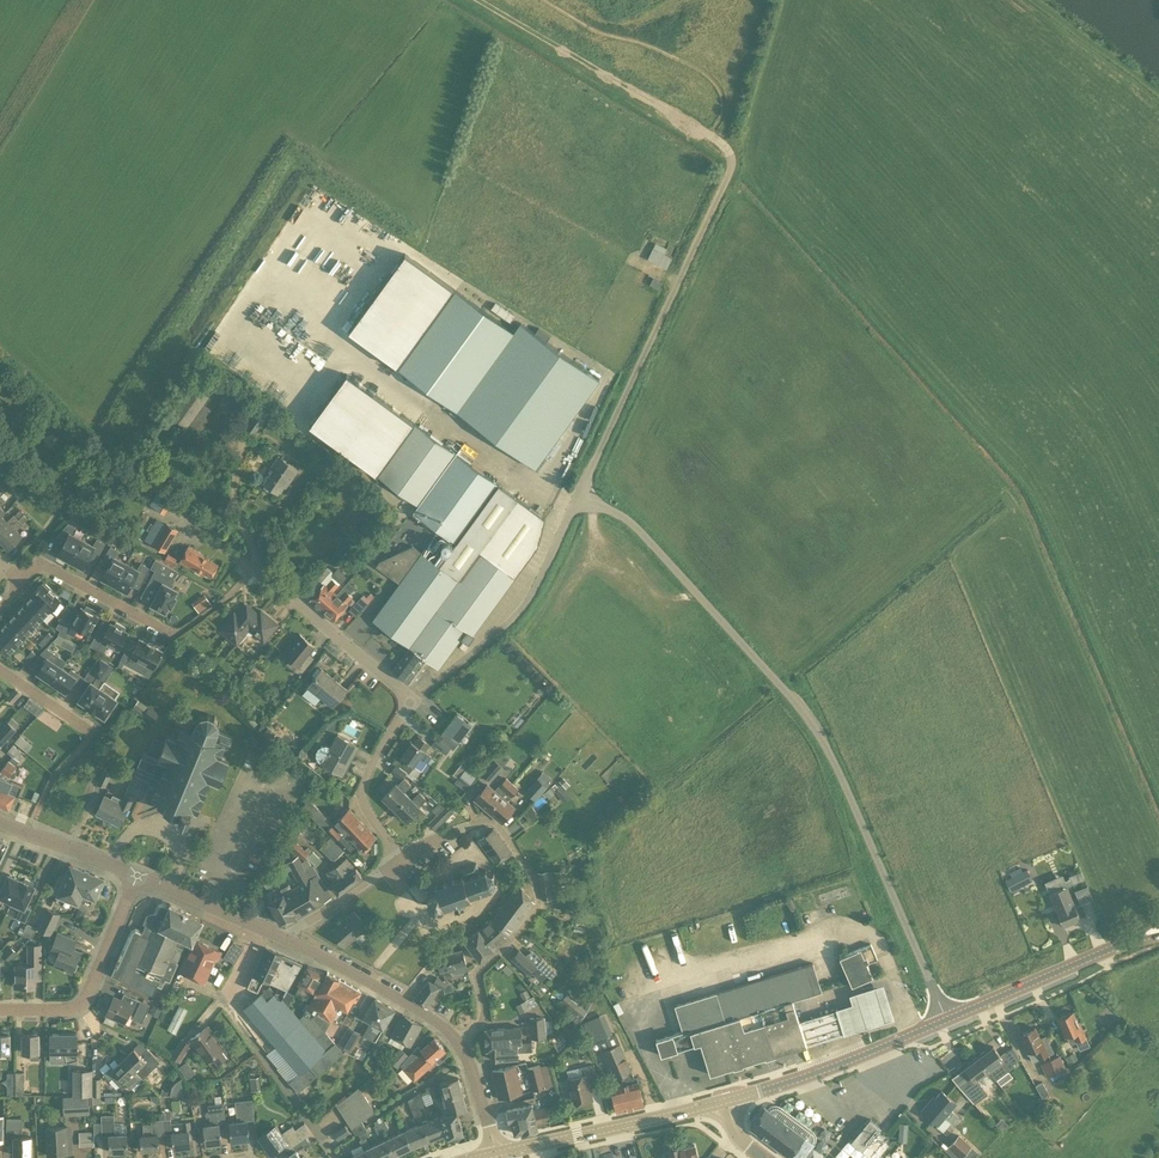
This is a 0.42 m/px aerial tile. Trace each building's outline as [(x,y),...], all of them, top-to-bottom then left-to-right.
[(653,248),(648,259),(667,269),(672,257),(664,253),(653,248)] [(405,254),(349,331),(397,366),(396,368),(456,412),(457,411),(536,468),(600,380),(521,323),(514,332),(454,289),(405,254)] [(662,282),(653,277),(649,284),(658,289),(662,282)] [(346,375),(309,426),(377,475),(419,506),(414,513),(456,543),(440,566),(421,552),(412,546),(380,561),(376,566),(399,583),(371,620),(371,621),(409,648),(406,652),(393,671),(414,686),(426,669),(430,663),(438,669),(461,638),(468,644),(474,636),(473,635),(515,577),(514,577),(537,546),(544,518),(518,499),(499,485),(456,454),(414,423),(414,424),(346,375)] [(188,380),(166,412),(187,426),(203,403),(209,395),(207,394),(188,380)] [(258,409),(246,427),(255,433),(267,416),(268,416),(268,415),(258,409)] [(281,457),(264,483),(277,492),(286,478),(289,479),(297,467),(281,457)] [(151,506),(161,510),(166,495),(156,492),(151,506)] [(0,518),(0,538),(18,519),(13,515),(7,522),(1,517),(0,518)] [(18,519),(0,538),(0,543),(9,551),(22,536),(16,530),(23,523),(18,519)] [(165,525),(152,545),(165,552),(179,530),(166,522),(165,525)] [(74,527),(68,524),(58,535),(66,539),(58,553),(63,556),(62,558),(70,562),(83,538),(72,532),(74,527)] [(97,539),(94,544),(83,538),(70,562),(78,566),(79,564),(83,567),(91,553),(98,556),(105,544),(97,539)] [(103,559),(110,563),(102,577),(107,580),(107,582),(113,585),(126,562),(115,556),(118,551),(110,546),(103,559)] [(203,554),(196,551),(188,546),(179,562),(203,575),(203,574),(211,578),(218,565),(202,556),(203,554)] [(168,554),(164,561),(173,566),(177,559),(168,554)] [(168,571),(170,566),(156,559),(154,563),(168,571)] [(138,568),(126,562),(113,585),(122,590),(123,588),(127,591),(135,577),(142,580),(149,568),(141,563),(138,568)] [(317,578),(324,584),(309,601),(321,612),(336,594),(333,592),(339,585),(339,584),(346,576),(337,568),(334,572),(328,567),(317,578)] [(155,570),(148,584),(159,590),(152,603),(151,604),(158,607),(157,609),(164,613),(164,611),(166,612),(169,605),(171,606),(176,596),(174,595),(177,590),(170,586),(173,580),(172,580),(155,570)] [(45,583),(44,584),(43,583),(33,593),(34,594),(50,611),(51,612),(61,601),(52,591),(53,590),(45,583)] [(336,594),(321,612),(332,622),(348,605),(347,604),(353,596),(343,587),(336,595),(336,594)] [(363,594),(349,610),(356,616),(374,596),(370,593),(366,597),(363,594)] [(41,620),(50,611),(34,594),(25,603),(41,620)] [(198,611),(210,603),(205,595),(192,603),(198,611)] [(41,620),(25,603),(17,612),(33,629),(41,620)] [(65,623),(62,629),(68,632),(74,635),(79,627),(90,633),(99,615),(95,613),(97,610),(87,605),(85,608),(82,606),(80,609),(75,619),(69,615),(65,623)] [(59,619),(61,620),(65,623),(69,615),(71,612),(70,611),(65,609),(63,613),(59,619)] [(234,613),(219,630),(237,644),(249,630),(253,633),(255,631),(266,639),(278,625),(261,610),(258,614),(252,609),(243,609),(237,616),(234,613)] [(25,637),(33,629),(17,612),(9,621),(25,637)] [(61,630),(62,629),(65,623),(61,620),(57,628),(61,630)] [(354,620),(345,630),(361,644),(370,634),(354,620)] [(25,637),(9,621),(0,629),(17,645),(25,637)] [(98,631),(90,645),(104,652),(105,650),(108,645),(118,650),(119,651),(129,632),(125,629),(126,627),(116,622),(115,624),(110,621),(108,623),(103,633),(98,631)] [(17,645),(0,629),(0,630),(0,646),(1,647),(0,648),(0,649),(5,654),(6,652),(9,654),(17,645)] [(49,632),(44,637),(47,641),(52,635),(49,632)] [(299,634),(283,654),(290,659),(297,665),(293,670),(300,675),(312,661),(306,656),(310,652),(309,651),(313,646),(299,634)] [(58,635),(53,641),(60,645),(72,651),(76,644),(63,638),(58,635)] [(44,638),(39,643),(42,646),(47,641),(44,638)] [(126,651),(121,661),(141,671),(144,664),(153,668),(155,664),(157,665),(161,657),(159,656),(162,651),(138,639),(137,642),(131,654),(126,651)] [(63,667),(67,662),(46,648),(33,661),(41,666),(37,672),(43,676),(42,678),(50,684),(63,667)] [(35,654),(32,650),(27,655),(31,659),(35,654)] [(27,655),(22,660),(26,664),(31,659),(27,655)] [(90,683),(79,699),(87,705),(95,710),(103,715),(105,712),(111,716),(118,705),(112,702),(115,697),(103,689),(101,688),(105,682),(102,680),(101,679),(101,678),(110,665),(99,657),(89,671),(96,676),(92,681),(90,683)] [(69,671),(63,667),(50,684),(58,689),(60,688),(65,692),(70,685),(76,690),(84,678),(71,669),(69,671)] [(332,707),(346,689),(340,684),(322,669),(308,687),(332,707)] [(134,683),(142,688),(145,682),(137,677),(134,683)] [(15,688),(7,698),(13,703),(22,693),(15,688)] [(29,699),(23,705),(27,708),(29,706),(30,707),(33,702),(34,702),(30,698),(29,699)] [(145,705),(140,712),(154,722),(159,714),(145,705)] [(122,800),(112,795),(110,798),(129,807),(133,798),(137,800),(138,800),(143,799),(147,789),(150,790),(153,791),(152,795),(153,795),(150,798),(153,804),(157,804),(156,805),(157,805),(160,806),(163,807),(171,811),(188,818),(190,812),(196,814),(210,782),(219,785),(229,760),(220,756),(224,746),(228,748),(233,737),(219,731),(219,723),(215,717),(208,714),(200,715),(195,721),(181,715),(176,726),(179,728),(176,735),(174,733),(171,736),(167,734),(163,742),(153,738),(148,750),(158,754),(156,758),(143,752),(135,770),(134,774),(125,793),(125,794),(122,800)] [(1,745),(17,729),(8,722),(7,721),(6,719),(1,724),(3,726),(4,727),(0,730),(0,744),(1,745)] [(268,726),(263,733),(272,739),(277,732),(268,726)] [(528,729),(516,742),(528,753),(540,740),(528,729)] [(316,752),(316,756),(318,760),(322,763),(321,764),(342,775),(343,775),(359,745),(337,734),(337,735),(330,747),(326,745),(321,746),(318,748),(316,752)] [(428,764),(432,757),(424,751),(429,744),(419,737),(414,744),(411,742),(401,757),(405,760),(401,765),(410,772),(414,767),(421,771),(427,763),(428,764)] [(443,741),(437,748),(443,752),(448,756),(454,749),(443,741)] [(1,770),(9,776),(24,756),(20,754),(23,748),(15,742),(7,752),(12,756),(9,760),(8,759),(1,770)] [(307,753),(301,748),(294,757),(300,762),(302,760),(307,753)] [(504,765),(508,756),(500,753),(496,761),(504,765)] [(484,777),(491,781),(501,765),(494,760),(484,777)] [(401,780),(406,772),(395,765),(390,772),(401,780)] [(469,786),(475,773),(463,768),(457,781),(469,786)] [(104,769),(97,784),(105,788),(112,773),(104,769)] [(8,809),(14,795),(18,796),(22,786),(6,779),(7,776),(0,771),(0,805),(8,809)] [(499,786),(494,791),(487,785),(474,799),(489,811),(512,782),(506,777),(498,785),(499,786)] [(404,778),(397,785),(396,784),(382,797),(395,809),(408,796),(404,792),(412,784),(404,778)] [(535,800),(547,786),(537,778),(526,790),(525,791),(535,800)] [(421,783),(417,787),(421,790),(418,792),(426,799),(434,807),(436,805),(441,800),(422,782),(421,783)] [(511,796),(511,797),(519,788),(512,782),(489,811),(502,823),(510,813),(514,808),(506,801),(511,796)] [(408,796),(395,809),(407,822),(414,815),(419,820),(425,813),(420,808),(418,807),(426,799),(418,792),(411,799),(408,796)] [(129,807),(110,798),(104,795),(95,814),(120,826),(126,812),(129,807)] [(303,807),(318,823),(326,817),(308,798),(303,807)] [(434,807),(431,810),(437,814),(444,821),(454,811),(442,799),(441,800),(436,805),(434,807)] [(523,813),(531,823),(539,816),(531,806),(523,813)] [(342,815),(333,824),(327,830),(336,840),(341,836),(343,838),(345,835),(344,834),(359,820),(348,809),(346,808),(340,814),(342,815)] [(341,836),(336,840),(347,852),(353,846),(350,842),(352,841),(361,850),(365,853),(371,847),(368,843),(375,837),(359,820),(344,834),(345,835),(343,838),(341,836)] [(485,836),(478,841),(495,864),(511,852),(494,829),(491,831),(489,829),(483,833),(485,836)] [(293,838),(305,848),(308,845),(296,834),(293,838)] [(286,843),(304,860),(306,857),(316,866),(322,859),(313,851),(312,851),(308,847),(305,850),(291,837),(286,843)] [(320,848),(333,861),(344,850),(332,837),(320,848)] [(280,889),(283,894),(268,902),(279,923),(285,925),(285,924),(323,903),(323,902),(331,897),(327,890),(328,890),(312,864),(311,865),(307,858),(301,862),(298,856),(288,862),(299,885),(292,889),(289,884),(280,889)] [(356,869),(355,869),(347,857),(326,872),(334,884),(332,885),(338,894),(362,877),(356,869)] [(458,869),(461,878),(435,887),(437,892),(426,896),(427,899),(428,902),(429,904),(430,907),(441,903),(443,909),(451,906),(452,909),(453,908),(455,912),(464,909),(463,905),(462,902),(470,899),(469,896),(491,888),(494,882),(492,875),(485,872),(464,880),(463,878),(480,872),(476,862),(458,869)] [(70,864),(57,895),(55,901),(71,907),(73,901),(78,903),(79,900),(82,894),(78,892),(80,886),(83,880),(78,878),(82,870),(70,864)] [(1011,892),(1032,881),(1027,870),(1023,872),(1021,867),(1010,872),(1012,876),(1005,880),(1011,892)] [(103,878),(82,870),(78,878),(83,880),(80,886),(97,893),(103,878)] [(555,870),(547,871),(537,873),(542,901),(552,899),(550,888),(549,882),(556,882),(557,886),(565,885),(563,870),(555,871),(555,870)] [(0,892),(0,899),(9,904),(21,880),(9,874),(1,889),(0,892)] [(21,880),(9,904),(21,909),(16,918),(25,922),(31,909),(25,906),(35,886),(32,885),(33,882),(25,878),(24,881),(21,880)] [(495,917),(510,934),(534,902),(520,885),(516,888),(510,896),(495,917)] [(97,893),(80,886),(78,892),(82,894),(79,900),(90,904),(93,898),(95,899),(97,893)] [(1080,919),(1066,886),(1048,894),(1062,927),(1080,919)] [(145,924),(142,930),(136,928),(132,929),(111,975),(120,980),(142,990),(142,989),(153,994),(157,985),(162,987),(165,980),(169,982),(177,963),(176,963),(186,942),(191,944),(194,940),(203,921),(204,919),(202,919),(170,905),(171,904),(169,904),(169,905),(162,902),(157,904),(153,912),(150,913),(147,914),(143,923),(145,924)] [(37,927),(37,929),(51,935),(61,914),(47,907),(37,927)] [(791,915),(789,909),(772,914),(774,920),(791,915)] [(346,918),(331,931),(344,947),(353,939),(364,930),(368,926),(354,911),(346,918)] [(510,934),(495,917),(494,918),(479,929),(495,949),(508,935),(510,934)] [(35,931),(37,929),(37,927),(27,923),(24,929),(22,933),(30,936),(35,931)] [(764,924),(758,923),(756,932),(761,934),(764,924)] [(495,949),(479,929),(464,940),(480,960),(492,952),(495,949)] [(57,931),(49,952),(57,955),(61,957),(58,966),(72,972),(80,953),(73,950),(78,939),(57,931)] [(194,940),(191,944),(179,971),(204,982),(219,951),(194,940)] [(244,948),(233,941),(223,957),(234,963),(244,948)] [(27,944),(27,965),(15,965),(15,987),(34,987),(34,965),(42,965),(41,944),(27,944)] [(871,944),(839,958),(846,974),(849,981),(851,986),(872,977),(867,964),(877,959),(871,944)] [(10,947),(2,955),(8,961),(16,952),(10,947)] [(264,978),(275,951),(265,947),(253,974),(248,987),(258,992),(264,978)] [(519,948),(511,958),(528,973),(527,974),(529,976),(532,973),(541,981),(547,974),(549,977),(556,969),(542,957),(536,963),(519,948)] [(440,972),(442,972),(444,979),(455,976),(454,974),(467,970),(461,950),(436,957),(440,972)] [(285,956),(275,951),(264,978),(272,982),(285,956)] [(285,956),(272,982),(286,989),(302,963),(285,956)] [(682,1031),(655,1039),(660,1055),(700,1043),(709,1074),(733,1067),(733,1068),(743,1065),(742,1064),(764,1057),(765,1059),(774,1056),(774,1055),(796,1048),(796,1049),(806,1046),(799,1022),(798,1020),(766,1030),(764,1023),(744,1029),(740,1017),(784,1004),(786,1009),(794,1006),(793,1001),(822,992),(813,963),(717,992),(674,1005),(682,1031)] [(297,982),(300,984),(295,993),(306,999),(311,990),(313,991),(324,972),(307,965),(297,982)] [(327,971),(319,985),(331,992),(339,978),(327,971)] [(433,983),(433,984),(439,987),(443,990),(444,989),(447,983),(437,976),(433,983)] [(248,1004),(242,1008),(299,1073),(288,1082),(297,1092),(343,1053),(334,1042),(325,1032),(330,1021),(331,1022),(338,1009),(340,1005),(350,984),(339,978),(331,992),(326,1002),(314,995),(309,1004),(306,1002),(302,1010),(304,1011),(301,1016),(299,1018),(282,999),(280,1001),(279,999),(274,994),(266,1001),(260,993),(248,1004)] [(429,1004),(439,987),(433,984),(429,981),(413,999),(427,1007),(429,1004)] [(851,1004),(836,1009),(843,1032),(844,1032),(893,1015),(882,983),(848,994),(851,1004)] [(361,991),(350,984),(340,1005),(347,1009),(353,999),(355,1000),(361,991)] [(331,992),(319,985),(314,995),(326,1002),(331,992)] [(266,1001),(274,994),(271,990),(268,986),(260,993),(266,1001)] [(294,995),(286,990),(282,998),(290,1003),(294,995)] [(124,993),(121,1000),(113,997),(105,1015),(124,1023),(129,1013),(134,1015),(141,1001),(124,993)] [(580,1005),(579,1006),(566,994),(561,1001),(573,1012),(567,1020),(577,1028),(582,1020),(580,1019),(587,1012),(580,1005)] [(596,1000),(603,1010),(610,1005),(603,995),(596,1000)] [(532,996),(516,1003),(519,1012),(536,1005),(532,996)] [(376,1040),(382,1029),(394,1009),(375,998),(363,1018),(372,1022),(370,1026),(374,1028),(369,1036),(376,1040)] [(150,1013),(159,1015),(161,1007),(153,1004),(150,1013)] [(806,1020),(800,1022),(807,1046),(814,1043),(845,1034),(844,1032),(843,1032),(836,1009),(834,1010),(834,1011),(806,1020)] [(1090,1046),(1086,1038),(1079,1022),(1077,1022),(1073,1012),(1057,1019),(1065,1037),(1066,1037),(1070,1045),(1076,1042),(1080,1050),(1090,1046)] [(410,1046),(421,1025),(402,1014),(390,1035),(410,1046)] [(643,1105),(638,1081),(636,1076),(634,1077),(616,1033),(613,1034),(604,1014),(583,1023),(592,1043),(597,1041),(601,1051),(602,1051),(614,1080),(621,1077),(623,1085),(610,1088),(616,1112),(643,1105)] [(529,1018),(530,1037),(558,1035),(558,1027),(551,1028),(550,1018),(544,1018),(544,1017),(529,1018)] [(349,1052),(360,1033),(349,1026),(338,1045),(349,1052)] [(228,1057),(222,1049),(223,1048),(207,1027),(189,1040),(205,1062),(211,1057),(217,1065),(228,1057)] [(503,1043),(522,1041),(521,1027),(484,1029),(485,1039),(489,1039),(488,1036),(495,1036),(496,1045),(503,1045),(503,1043)] [(1046,1035),(1039,1038),(1035,1028),(1020,1034),(1032,1062),(1048,1055),(1048,1054),(1054,1052),(1046,1035)] [(10,1052),(10,1034),(9,1034),(9,1031),(1,1031),(1,1034),(0,1034),(0,1053),(10,1052)] [(77,1059),(77,1052),(76,1034),(76,1033),(67,1033),(67,1034),(50,1034),(50,1052),(64,1052),(67,1062),(77,1059)] [(38,1060),(38,1052),(38,1034),(22,1034),(22,1052),(30,1052),(30,1060),(38,1060)] [(489,1039),(485,1039),(486,1051),(490,1051),(491,1059),(498,1059),(498,1060),(518,1059),(517,1051),(532,1051),(532,1042),(522,1042),(522,1041),(503,1043),(503,1045),(496,1045),(495,1036),(488,1036),(489,1039)] [(182,1037),(170,1055),(179,1061),(191,1043),(182,1037)] [(421,1049),(419,1047),(419,1048),(421,1050),(422,1051),(417,1055),(421,1060),(426,1056),(431,1062),(432,1061),(433,1063),(434,1063),(433,1061),(434,1059),(438,1063),(448,1055),(444,1051),(445,1049),(434,1038),(421,1049)] [(419,1048),(419,1047),(418,1045),(409,1055),(401,1065),(404,1068),(403,1069),(414,1081),(433,1063),(432,1061),(431,1062),(426,1056),(421,1060),(417,1055),(422,1051),(421,1050),(419,1048)] [(980,1056),(979,1057),(989,1070),(1001,1061),(1009,1070),(1015,1066),(1013,1064),(1020,1059),(1013,1046),(1000,1055),(993,1046),(985,1052),(983,1052),(980,1054),(980,1056)] [(401,1065),(409,1055),(400,1047),(389,1060),(398,1068),(401,1065)] [(145,1048),(139,1054),(134,1048),(127,1054),(125,1052),(120,1056),(142,1078),(154,1068),(151,1065),(156,1061),(145,1048)] [(1060,1054),(1040,1063),(1047,1078),(1067,1069),(1060,1054)] [(118,1063),(113,1068),(111,1066),(103,1074),(109,1080),(112,1078),(122,1089),(128,1084),(131,1088),(142,1078),(120,1056),(116,1060),(118,1063)] [(964,1067),(965,1068),(952,1078),(974,1104),(987,1093),(976,1079),(989,1070),(979,1057),(977,1058),(976,1057),(972,1060),(973,1061),(964,1067)] [(186,1060),(180,1065),(188,1076),(195,1072),(186,1060)] [(494,1070),(492,1070),(498,1099),(522,1093),(515,1064),(494,1070)] [(553,1084),(548,1064),(527,1069),(533,1090),(544,1088),(553,1085),(553,1084)] [(567,1079),(567,1081),(565,1081),(564,1084),(566,1090),(568,1092),(570,1091),(573,1104),(591,1100),(589,1087),(598,1085),(593,1064),(580,1067),(582,1075),(567,1079)] [(93,1095),(92,1069),(73,1070),(73,1095),(93,1095)] [(93,1095),(101,1095),(101,1077),(93,1078),(92,1069),(93,1095)] [(24,1095),(24,1071),(15,1071),(15,1086),(10,1086),(10,1094),(15,1094),(15,1095),(24,1095)] [(249,1077),(251,1091),(261,1089),(259,1076),(249,1077)] [(444,1098),(462,1093),(458,1077),(439,1083),(444,1098)] [(170,1081),(172,1094),(184,1092),(183,1080),(170,1081)] [(1049,1093),(1042,1081),(1035,1085),(1041,1096),(1042,1098),(1049,1093)] [(362,1120),(362,1121),(375,1112),(359,1087),(337,1105),(351,1127),(362,1120)] [(959,1116),(951,1109),(956,1104),(941,1091),(930,1103),(929,1102),(921,1110),(938,1124),(944,1117),(952,1124),(959,1116)] [(412,1097),(420,1115),(425,1113),(422,1105),(425,1103),(421,1092),(412,1097)] [(462,1093),(444,1098),(448,1112),(441,1114),(442,1115),(457,1111),(466,1108),(462,1093)] [(93,1108),(93,1095),(73,1095),(62,1095),(63,1115),(76,1114),(76,1109),(93,1108)] [(420,1115),(412,1097),(408,1100),(414,1117),(420,1115)] [(235,1101),(237,1121),(230,1122),(232,1142),(249,1139),(246,1120),(255,1119),(252,1099),(235,1101)] [(208,1105),(210,1125),(203,1125),(206,1145),(208,1145),(208,1146),(215,1145),(214,1144),(221,1143),(219,1124),(226,1123),(224,1103),(208,1105)] [(547,1105),(533,1108),(532,1104),(506,1110),(509,1122),(511,1121),(514,1134),(537,1129),(536,1124),(550,1121),(547,1105)] [(771,1108),(769,1110),(765,1107),(750,1128),(789,1157),(804,1157),(811,1148),(814,1144),(815,1141),(816,1138),(815,1134),(814,1131),(781,1107),(778,1106),(774,1106),(771,1108)] [(457,1111),(442,1115),(440,1116),(446,1133),(447,1136),(463,1132),(457,1111)] [(162,1115),(164,1134),(171,1134),(173,1149),(176,1148),(177,1150),(182,1149),(182,1148),(191,1147),(190,1139),(192,1139),(190,1121),(171,1122),(170,1112),(162,1112),(162,1115)] [(1065,1124),(1062,1113),(1055,1115),(1058,1126),(1065,1124)] [(126,1134),(114,1134),(114,1115),(101,1115),(102,1123),(94,1123),(94,1135),(102,1134),(102,1135),(108,1135),(109,1152),(118,1152),(119,1155),(127,1155),(127,1151),(126,1134)] [(143,1124),(144,1135),(140,1135),(141,1150),(151,1150),(151,1152),(158,1151),(158,1149),(159,1149),(158,1135),(164,1134),(162,1115),(159,1115),(160,1120),(151,1120),(151,1123),(143,1124)] [(440,1116),(423,1123),(429,1140),(446,1133),(440,1116)] [(31,1137),(22,1136),(22,1118),(7,1117),(6,1141),(13,1141),(13,1156),(31,1156),(31,1137)] [(877,1134),(881,1129),(869,1119),(852,1140),(863,1150),(862,1151),(871,1157),(877,1157),(889,1144),(877,1134)] [(362,1121),(362,1120),(351,1127),(356,1134),(358,1133),(361,1139),(359,1140),(364,1149),(352,1155),(353,1157),(374,1157),(365,1138),(367,1137),(369,1136),(362,1121)] [(382,1131),(377,1120),(374,1121),(375,1125),(374,1126),(378,1134),(382,1131)] [(377,1120),(382,1131),(389,1128),(384,1120),(379,1123),(377,1120)] [(907,1140),(907,1122),(899,1122),(898,1140),(907,1140)] [(292,1126),(281,1133),(275,1125),(258,1137),(270,1153),(283,1144),(286,1149),(311,1132),(304,1123),(295,1130),(292,1126)] [(429,1140),(423,1123),(404,1130),(411,1147),(412,1146),(429,1140)] [(337,1140),(349,1132),(345,1125),(332,1133),(337,1140)] [(71,1137),(67,1137),(66,1126),(46,1128),(47,1155),(68,1154),(72,1154),(71,1137)] [(404,1130),(386,1139),(394,1155),(411,1147),(404,1130)] [(79,1131),(79,1146),(93,1146),(93,1131),(79,1131)] [(289,1154),(283,1157),(304,1157),(303,1156),(301,1157),(296,1151),(309,1142),(305,1137),(311,1133),(311,1132),(286,1149),(289,1154)] [(978,1152),(971,1146),(975,1142),(966,1133),(962,1137),(959,1134),(947,1146),(948,1147),(945,1150),(954,1157),(973,1157),(978,1152)] [(367,1137),(365,1138),(374,1157),(388,1157),(394,1155),(386,1139),(370,1146),(366,1138),(367,1137)] [(805,1157),(806,1157),(819,1157),(829,1145),(819,1138),(805,1157)] [(694,1144),(679,1148),(679,1147),(678,1147),(676,1146),(676,1145),(669,1147),(668,1149),(667,1149),(668,1150),(663,1151),(664,1157),(697,1157),(694,1144)]
